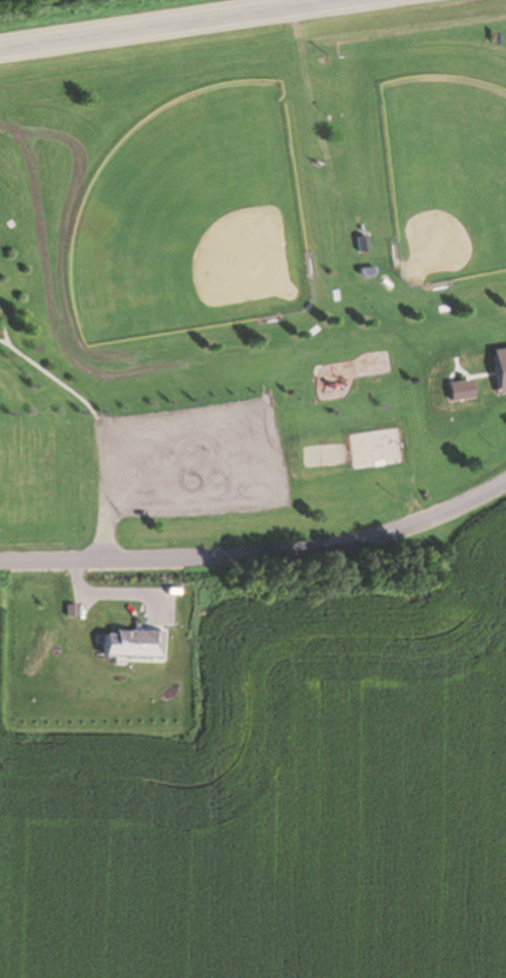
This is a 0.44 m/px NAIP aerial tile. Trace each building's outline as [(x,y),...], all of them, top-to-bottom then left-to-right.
[(355,268),(355,277),(371,276),(370,267),(355,268)] [(348,435),(352,467),(397,461),(393,429),(348,435)]
